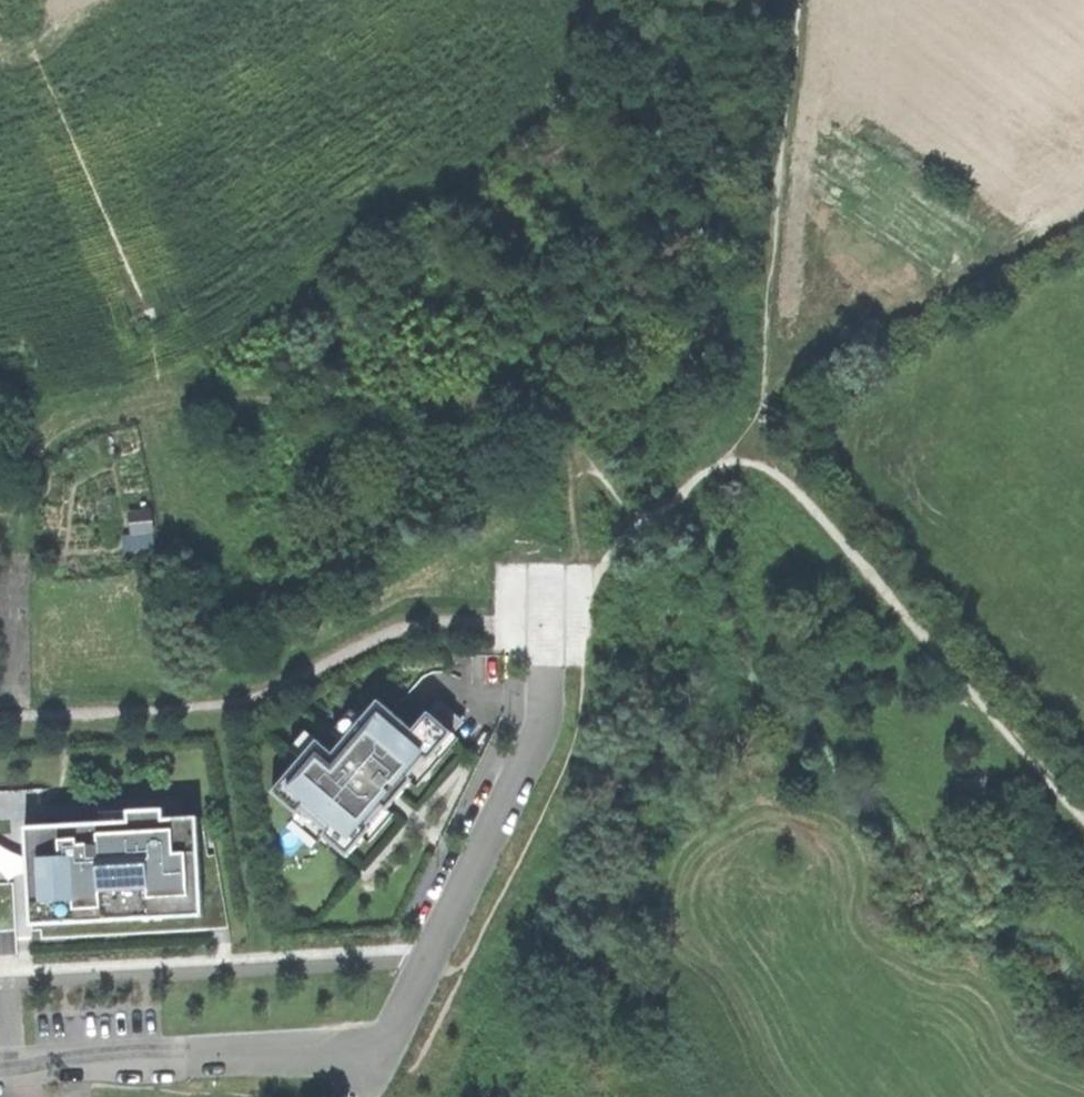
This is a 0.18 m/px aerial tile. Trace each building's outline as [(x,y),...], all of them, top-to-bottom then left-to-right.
[(140,546),(165,545),(163,508),(138,510),(140,546)] [(412,732),(382,706),(335,761),(317,746),(278,792),(353,855),(398,803),(464,726),(437,703),(412,732)] [(28,860),(32,933),(202,922),(195,819),(26,830),(28,860)]
